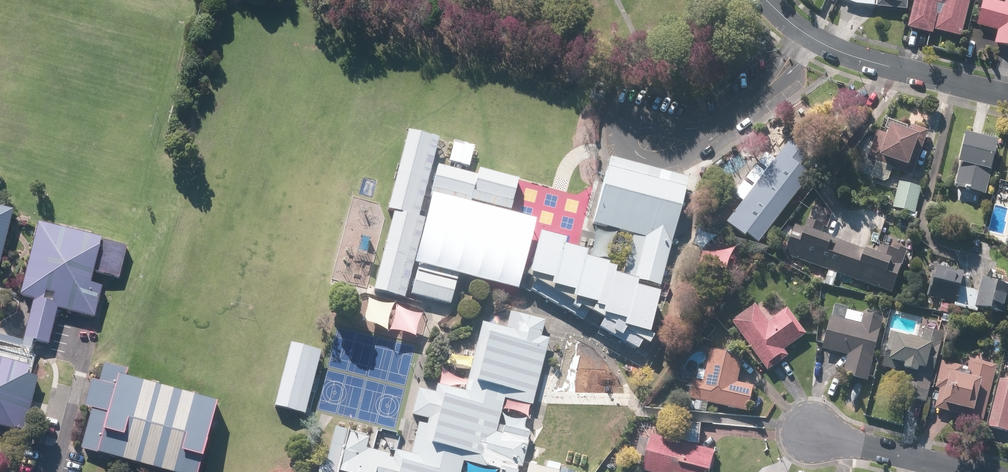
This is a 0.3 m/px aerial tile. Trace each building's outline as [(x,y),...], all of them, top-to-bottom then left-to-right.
[(874,11),(906,13),(907,0),(843,0),(841,4),(874,6),(874,11)] [(905,30),(931,36),(932,32),(960,39),(969,0),(911,0),(905,30)] [(994,34),(992,46),(1007,50),(1007,0),(986,0),(980,0),(973,29),(994,34)] [(923,183),(912,179),(927,135),(879,118),(864,162),(872,165),(867,179),(886,186),(891,171),(902,175),(891,208),(912,215),(923,183)] [(392,215),(373,288),(452,308),(462,270),(419,259),(435,199),(506,217),(514,185),(438,166),(445,141),(407,131),(386,213),(392,215)] [(994,146),(961,139),(950,188),(983,196),(994,146)] [(788,143),(723,226),(753,249),(817,165),(788,143)] [(1007,149),(995,207),(1007,210),(1007,150),(1007,149)] [(661,283),(686,181),(606,161),(589,225),(644,239),(634,276),(661,283)] [(435,199),(419,259),(462,270),(520,285),(535,225),(506,217),(435,199)] [(885,252),(881,261),(819,238),(825,220),(808,214),(801,232),(792,229),(782,256),(812,267),(807,280),(832,289),(837,276),(889,295),(906,249),(897,246),(894,255),(885,252)] [(3,270),(14,225),(0,222),(0,270),(3,270)] [(27,431),(34,399),(51,403),(59,371),(30,364),(36,340),(53,344),(61,308),(96,316),(104,285),(94,283),(97,271),(123,277),(131,245),(42,223),(24,296),(34,299),(20,359),(0,354),(0,425),(27,431)] [(567,235),(541,230),(528,278),(532,284),(531,291),(589,322),(594,312),(607,318),(601,327),(638,345),(642,338),(651,342),(656,333),(653,330),(662,290),(637,284),(639,278),(616,272),(618,262),(587,253),(590,248),(565,241),(567,235)] [(958,288),(961,275),(932,268),(925,298),(949,305),(949,308),(975,315),(976,311),(998,317),(1003,298),(1007,299),(1007,298),(1007,287),(980,280),(977,293),(958,288)] [(755,305),(729,324),(765,374),(788,358),(782,351),(804,334),(786,309),(767,323),(755,305)] [(819,351),(846,357),(841,378),(865,384),(881,320),(829,308),(819,351)] [(483,325),(467,395),(417,384),(403,445),(328,429),(318,471),(457,471),(459,465),(491,471),(554,471),(522,463),(528,437),(493,429),(500,400),(533,406),(548,346),(540,344),(545,322),(510,314),(506,330),(483,325)] [(900,399),(905,401),(924,405),(941,337),(922,332),(920,340),(887,332),(878,370),(905,376),(900,399)] [(318,351),(286,343),(270,408),(302,416),(318,351)] [(688,397),(692,398),(689,408),(706,411),(708,402),(748,410),(753,384),(737,381),(743,354),(711,347),(706,369),(699,368),(697,378),(693,377),(688,397)] [(935,390),(931,411),(982,422),(994,366),(968,360),(966,367),(938,361),(931,389),(935,390)] [(1005,384),(993,381),(982,429),(1007,435),(1007,371),(1005,384)] [(221,403),(103,374),(85,447),(184,471),(203,471),(221,403)] [(699,445),(700,424),(686,424),(685,445),(699,445)] [(639,471),(706,471),(711,452),(648,436),(639,471)]
